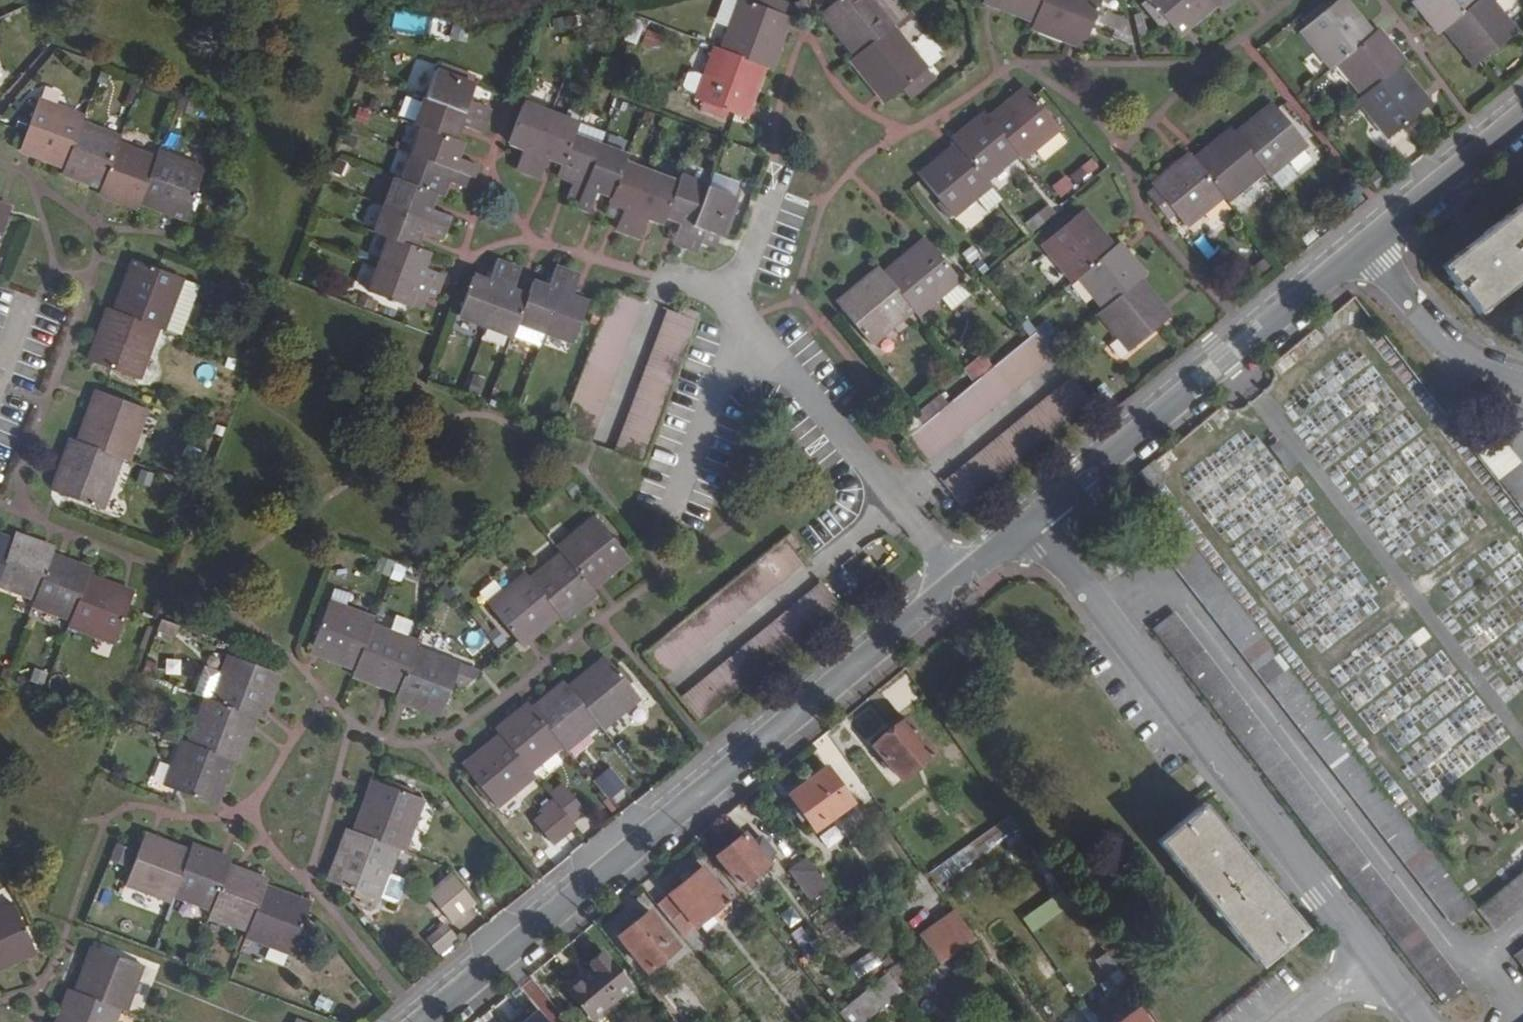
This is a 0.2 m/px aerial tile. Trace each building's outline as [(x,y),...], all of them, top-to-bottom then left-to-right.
[(783,16),(787,6),(772,0),(740,0),(721,50),(764,67),(769,69),(784,30),(778,28),(783,16)] [(827,11),(834,20),(829,24),(855,58),(890,28),(896,23),(876,0),(840,0),(827,11)] [(1032,26),(1042,0),(984,0),(982,6),(1032,26)] [(1069,47),(1071,40),(1081,44),(1098,2),(1093,0),(1042,0),(1032,26),(1030,32),(1069,47)] [(1148,2),(1155,9),(1142,20),(1155,35),(1166,25),(1173,34),(1182,25),(1186,29),(1213,7),(1208,0),(1147,0),(1148,2)] [(1213,7),(1217,12),(1231,0),(1208,0),(1213,7)] [(1337,64),(1367,40),(1359,30),(1364,26),(1343,0),(1339,0),(1301,33),(1331,68),(1337,64)] [(1431,24),(1436,19),(1444,28),(1449,25),(1479,0),(1417,0),(1414,3),(1431,24)] [(1452,38),(1476,65),(1514,33),(1488,0),(1479,0),(1449,25),(1458,34),(1452,38)] [(1155,9),(1148,2),(1136,12),(1142,20),(1155,9)] [(834,20),(827,11),(821,16),(829,24),(834,20)] [(1100,26),(1125,31),(1128,17),(1104,12),(1100,26)] [(789,19),(783,16),(778,28),(784,30),(789,19)] [(1436,19),(1431,24),(1438,33),(1444,28),(1436,19)] [(1182,25),(1173,34),(1176,36),(1186,29),(1182,25)] [(1449,25),(1444,28),(1452,38),(1458,34),(1449,25)] [(1367,40),(1372,35),(1364,26),(1359,30),(1367,40)] [(925,71),(890,28),(855,58),(850,62),(876,95),(882,91),(889,99),(925,71)] [(1380,45),(1385,41),(1377,30),(1372,35),(1380,45)] [(1362,96),(1398,68),(1404,62),(1385,41),(1380,45),(1372,35),(1367,40),(1337,64),(1362,96)] [(1071,40),(1069,47),(1079,50),(1081,44),(1071,40)] [(764,67),(721,50),(715,48),(695,99),(703,102),(699,110),(719,117),(723,109),(738,115),(743,103),(750,105),(764,67)] [(1415,100),(1421,95),(1398,68),(1362,96),(1357,101),(1387,137),(1422,107),(1415,100)] [(435,71),(424,99),(483,121),(488,109),(468,102),(474,85),(435,71)] [(1019,102),(1028,94),(1024,90),(1015,97),(1019,102)] [(883,103),(889,99),(882,91),(876,95),(883,103)] [(1058,130),(1028,94),(1019,102),(1015,97),(988,120),(1015,155),(1020,161),(1058,130)] [(415,120),(422,101),(406,95),(399,115),(415,120)] [(1427,104),(1421,95),(1415,100),(1422,107),(1427,104)] [(414,124),(422,127),(452,140),(458,124),(479,132),(483,121),(424,99),(414,124)] [(64,169),(83,126),(81,125),(83,119),(39,103),(22,145),(34,150),(32,156),(64,169)] [(743,103),(738,115),(745,117),(750,105),(743,103)] [(527,172),(549,114),(523,104),(509,141),(525,148),(516,169),(527,172)] [(1266,119),(1276,110),(1272,106),(1262,114),(1266,119)] [(1305,145),(1276,110),(1266,119),(1262,114),(1236,136),(1263,171),(1268,176),(1305,145)] [(572,136),(576,124),(549,114),(527,172),(538,176),(547,156),(562,164),(574,136),(572,136)] [(984,182),(1015,155),(988,120),(987,120),(983,115),(961,133),(966,138),(956,146),(959,151),(984,182)] [(574,136),(598,147),(603,134),(576,124),(572,136),(574,136)] [(103,184),(117,146),(120,139),(83,126),(64,169),(61,175),(88,184),(91,178),(103,184)] [(422,127),(412,155),(464,174),(470,177),(474,165),(454,157),(460,143),(452,140),(422,127)] [(1226,203),(1263,171),(1236,136),(1235,137),(1229,131),(1204,152),(1207,159),(1198,167),(1221,197),(1226,203)] [(966,138),(961,133),(952,141),(956,146),(966,138)] [(579,200),(598,147),(574,136),(562,164),(557,176),(573,181),(568,197),(579,200)] [(34,150),(22,145),(20,152),(32,156),(34,150)] [(139,204),(155,161),(120,147),(117,146),(103,184),(100,190),(113,195),(111,200),(135,210),(139,204)] [(956,146),(945,155),(949,160),(959,151),(956,146)] [(625,157),(598,147),(579,200),(577,205),(588,209),(596,191),(611,196),(623,165),(622,164),(625,157)] [(1000,201),(984,182),(959,151),(949,160),(945,155),(918,176),(951,217),(973,199),(985,214),(1000,201)] [(1207,159),(1204,152),(1193,162),(1198,167),(1207,159)] [(176,211),(187,215),(203,171),(158,155),(155,161),(139,204),(173,217),(176,211)] [(412,155),(402,181),(432,194),(440,196),(446,181),(460,187),(464,174),(412,155)] [(1189,156),(1179,164),(1183,170),(1193,162),(1189,156)] [(1077,187),(1100,169),(1091,157),(1068,175),(1077,187)] [(1198,167),(1193,162),(1183,170),(1179,164),(1151,186),(1155,190),(1147,196),(1166,220),(1174,214),(1185,227),(1221,197),(1198,167)] [(649,175),(623,165),(611,196),(608,202),(623,208),(615,229),(628,233),(649,175)] [(676,185),(649,175),(628,233),(639,237),(646,219),(660,223),(665,216),(676,185)] [(100,190),(103,184),(91,178),(88,184),(100,190)] [(680,178),(676,185),(665,216),(679,222),(673,241),(683,245),(705,187),(680,178)] [(394,180),(383,207),(443,229),(448,217),(427,209),(432,194),(402,181),(401,182),(394,180)] [(1234,200),(1243,209),(1262,191),(1254,182),(1234,200)] [(733,197),(705,187),(683,245),(695,249),(698,242),(703,230),(718,236),(733,197)] [(98,195),(111,200),(113,195),(100,190),(98,195)] [(1047,203),(1025,222),(1033,231),(1056,213),(1047,203)] [(0,205),(0,212),(7,214),(9,208),(0,205)] [(1498,225),(1522,258),(1522,206),(1498,225)] [(373,233),(389,238),(412,247),(418,232),(439,239),(443,229),(383,207),(373,233)] [(185,221),(187,215),(176,211),(173,217),(185,221)] [(1071,282),(1077,279),(1107,252),(1100,244),(1104,239),(1083,212),(1041,245),(1071,282)] [(1498,225),(1444,269),(1480,314),(1522,281),(1522,258),(1498,225)] [(713,247),(718,236),(703,230),(698,242),(702,243),(708,246),(713,247)] [(389,238),(378,267),(436,288),(441,275),(422,268),(427,253),(412,247),(389,238)] [(1113,249),(1104,239),(1100,244),(1107,252),(1107,253),(1113,249)] [(920,254),(929,246),(924,241),(915,249),(920,254)] [(705,252),(708,246),(702,243),(699,249),(705,252)] [(1121,260),(1126,254),(1118,245),(1113,249),(1121,260)] [(968,293),(929,246),(920,254),(915,249),(882,275),(912,311),(916,317),(939,297),(948,310),(968,293)] [(1077,279),(1102,310),(1139,282),(1138,281),(1144,277),(1126,254),(1121,260),(1113,249),(1107,253),(1107,252),(1077,279)] [(133,262),(128,273),(133,275),(139,264),(133,262)] [(483,326),(507,267),(495,263),(489,283),(473,277),(458,316),(483,326)] [(128,273),(114,314),(156,329),(163,332),(181,280),(139,264),(133,275),(128,273)] [(407,306),(409,303),(412,291),(424,295),(431,298),(436,288),(378,267),(368,291),(407,306)] [(517,322),(526,298),(511,292),(518,271),(507,267),(483,326),(512,337),(517,322)] [(532,284),(526,298),(517,322),(544,333),(566,273),(555,268),(547,288),(532,284)] [(870,345),(912,311),(882,275),(881,276),(877,271),(846,297),(851,302),(841,310),(870,345)] [(578,277),(566,273),(544,333),(571,342),(586,304),(571,298),(578,277)] [(181,280),(163,332),(173,336),(193,284),(181,280)] [(1127,352),(1164,322),(1156,313),(1161,309),(1139,282),(1102,310),(1097,315),(1127,352)] [(412,291),(409,303),(419,308),(424,295),(412,291)] [(590,445),(643,302),(614,291),(559,433),(590,445)] [(838,305),(841,310),(851,302),(846,297),(838,305)] [(614,454),(643,464),(700,314),(682,307),(678,315),(667,312),(614,454)] [(1156,313),(1164,322),(1169,318),(1161,309),(1156,313)] [(107,311),(92,351),(98,354),(94,364),(137,381),(156,329),(114,314),(107,311)] [(1353,316),(1343,316),(1343,328),(1353,329),(1353,316)] [(544,333),(517,322),(512,337),(539,346),(544,333)] [(926,465),(1055,357),(1036,333),(920,427),(908,413),(893,425),(906,439),(900,445),(911,459),(917,454),(926,465)] [(98,354),(92,351),(88,361),(94,364),(98,354)] [(1091,402),(1071,378),(942,483),(962,508),(1091,402)] [(97,407),(102,394),(98,392),(92,407),(97,407)] [(78,443),(120,461),(126,462),(145,411),(102,394),(97,407),(92,407),(78,443)] [(1473,448),(1522,512),(1522,468),(1494,432),(1473,448)] [(120,461),(78,443),(71,440),(55,481),(62,484),(60,495),(101,510),(120,461)] [(1153,468),(1140,477),(1155,495),(1166,483),(1153,468)] [(51,492),(60,495),(62,484),(55,481),(51,492)] [(561,556),(586,586),(596,577),(600,582),(627,560),(593,520),(557,550),(561,556)] [(641,657),(662,681),(802,566),(794,556),(801,551),(789,536),(641,657)] [(0,577),(0,588),(34,601),(47,565),(51,559),(37,554),(40,547),(16,537),(13,545),(0,577)] [(13,545),(0,540),(0,577),(13,545)] [(1479,908),(1193,544),(1171,562),(1458,926),(1479,908)] [(54,552),(40,547),(37,554),(51,559),(54,552)] [(586,586),(561,556),(531,581),(559,616),(563,622),(583,605),(579,600),(589,590),(586,586)] [(63,564),(51,559),(47,565),(61,569),(63,564)] [(47,565),(34,601),(32,608),(71,622),(87,580),(89,574),(63,564),(61,569),(47,565)] [(421,588),(424,579),(405,573),(401,581),(421,588)] [(559,616),(531,581),(526,576),(489,606),(517,642),(528,632),(532,638),(559,616)] [(586,586),(589,590),(590,591),(600,582),(596,577),(586,586)] [(87,580),(71,622),(68,628),(113,645),(132,597),(87,580)] [(818,586),(678,701),(698,723),(838,610),(818,586)] [(590,591),(589,590),(579,600),(583,605),(595,596),(590,591)] [(353,670),(368,630),(371,622),(327,606),(309,655),(353,670)] [(1178,617),(1156,634),(1450,1007),(1470,991),(1178,617)] [(155,635),(175,642),(179,629),(160,623),(155,635)] [(368,630),(353,670),(350,679),(386,690),(389,684),(399,687),(412,653),(415,646),(368,630)] [(521,647),(532,638),(528,632),(517,642),(521,647)] [(412,653),(399,687),(397,694),(408,698),(408,704),(439,715),(449,687),(459,691),(480,674),(412,653)] [(212,703),(253,719),(259,721),(276,677),(228,659),(212,703)] [(598,674),(608,666),(603,659),(593,668),(598,674)] [(566,690),(595,725),(600,731),(637,700),(608,666),(598,674),(593,668),(566,690)] [(389,684),(386,690),(397,694),(399,687),(389,684)] [(595,725),(566,690),(562,685),(530,711),(559,745),(563,751),(595,725)] [(408,698),(397,694),(394,701),(408,704),(408,698)] [(253,719),(212,703),(204,702),(187,746),(230,761),(236,764),(253,719)] [(522,718),(530,711),(526,706),(518,713),(522,718)] [(559,745),(530,711),(522,718),(518,713),(495,732),(500,737),(527,771),(559,745)] [(939,757),(910,721),(877,748),(905,785),(939,757)] [(527,771),(500,737),(472,760),(477,766),(466,775),(494,808),(532,776),(527,771)] [(230,761),(187,746),(181,744),(164,788),(212,806),(230,761)] [(461,769),(466,775),(477,766),(472,760),(461,769)] [(595,778),(609,799),(625,787),(611,767),(595,778)] [(857,805),(830,769),(794,798),(798,804),(792,808),(806,825),(811,821),(820,834),(857,805)] [(354,834),(395,849),(402,851),(420,802),(412,797),(388,789),(371,782),(354,834)] [(392,783),(388,789),(412,797),(415,791),(392,783)] [(569,823),(580,814),(560,789),(547,798),(569,823)] [(1313,930),(1207,807),(1162,844),(1265,970),(1313,930)] [(1022,830),(1013,818),(974,846),(984,860),(1022,830)] [(395,849),(354,834),(346,831),(327,881),(375,899),(395,849)] [(761,848),(750,836),(721,859),(746,890),(775,866),(773,863),(761,848)] [(173,895),(188,854),(144,837),(125,886),(170,902),(173,895)] [(761,848),(773,863),(780,857),(768,842),(761,848)] [(943,891),(984,860),(974,846),(934,878),(943,891)] [(188,854),(173,895),(211,909),(227,869),(229,862),(191,847),(188,854)] [(834,893),(813,864),(798,876),(820,904),(834,893)] [(227,869),(211,909),(209,917),(246,931),(263,888),(265,883),(227,869)] [(707,872),(664,906),(692,940),(734,906),(707,872)] [(385,875),(375,899),(390,905),(395,902),(402,886),(399,881),(385,875)] [(1480,911),(1497,931),(1522,910),(1522,876),(1480,911)] [(452,928),(475,909),(451,881),(429,900),(452,928)] [(263,888),(246,931),(244,937),(289,953),(307,905),(263,888)] [(33,954),(11,906),(0,911),(0,969),(33,954)] [(653,975),(685,949),(656,912),(624,938),(653,975)] [(945,969),(980,943),(959,914),(924,940),(945,969)] [(432,928),(432,945),(454,945),(454,928),(432,928)] [(74,993),(117,1010),(123,1012),(140,967),(91,949),(74,993)] [(857,977),(882,963),(874,951),(850,965),(857,977)] [(606,955),(592,966),(603,980),(578,1000),(596,1021),(619,1021),(644,1001),(606,955)] [(882,988),(898,1008),(910,998),(907,995),(899,984),(894,977),(882,988)] [(899,984),(907,995),(917,989),(908,977),(899,984)] [(845,1021),(880,1021),(898,1008),(882,988),(843,1020),(845,1021)] [(117,1010),(74,993),(68,991),(56,1021),(113,1021),(117,1010)] [(538,1008),(521,1021),(550,1021),(538,1008)] [(834,1009),(819,1021),(845,1021),(843,1020),(834,1009)]
